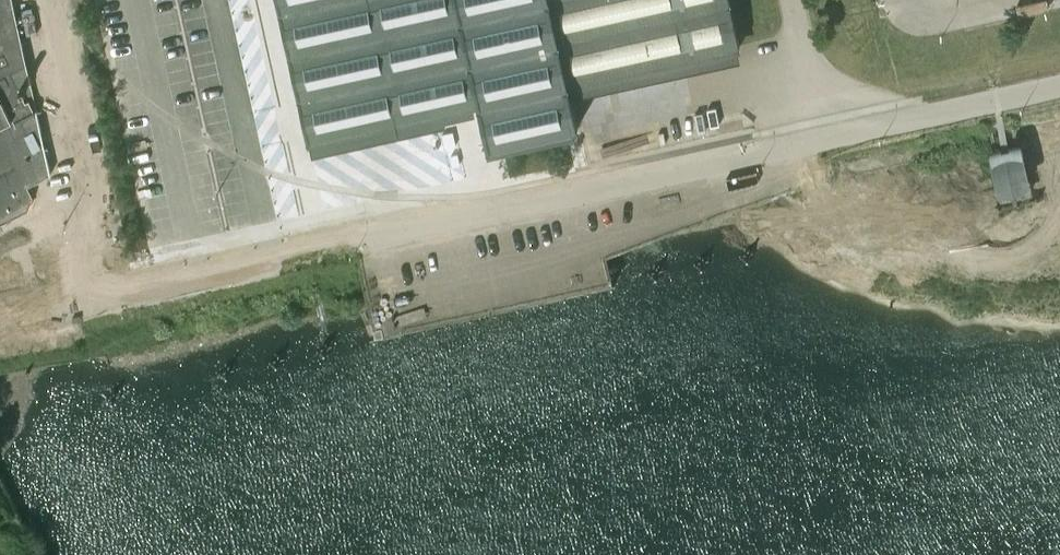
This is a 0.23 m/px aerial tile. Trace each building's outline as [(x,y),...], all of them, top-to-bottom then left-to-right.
[(28,209),(32,196),(27,185),(44,177),(44,176),(51,173),(13,0),(0,0),(0,223),(28,209)] [(309,141),(480,103),(490,147),(578,127),(569,84),(738,47),(739,46),(729,0),(278,0),(309,141)]
